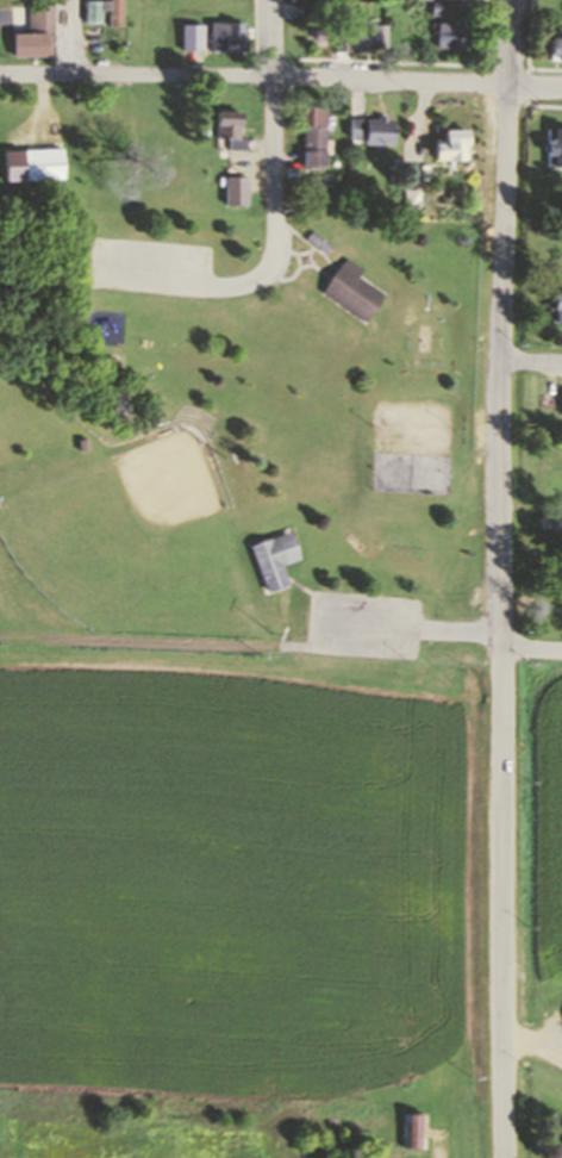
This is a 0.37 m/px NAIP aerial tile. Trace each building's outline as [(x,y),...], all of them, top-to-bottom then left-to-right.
[(107,25),(108,0),(124,0),(124,25),(107,25)] [(102,1),(102,25),(86,24),(86,1),(102,1)] [(55,2),(55,33),(48,33),(48,54),(11,54),(11,30),(30,30),(30,2),(55,2)] [(449,4),(430,2),(429,14),(449,15),(449,4)] [(385,24),(385,45),(356,45),(356,24),(360,24),(360,18),(374,18),(374,24),(385,24)] [(438,20),(436,46),(466,49),(468,23),(438,20)] [(210,21),(208,50),(241,50),(242,23),(210,21)] [(335,49),(349,49),(349,30),(335,30),(335,49)] [(202,33),(204,54),(192,55),(191,33),(202,33)] [(544,37),(561,37),(561,59),(551,58),(551,54),(544,54),(544,37)] [(327,107),(325,168),(302,167),(305,106),(327,107)] [(243,113),(242,138),(249,138),(249,150),(229,149),(230,138),(218,138),(219,112),(243,113)] [(394,119),(393,142),(363,142),(363,137),(349,136),(349,118),(394,119)] [(544,126),(561,127),(561,168),(543,167),(544,126)] [(466,129),(464,158),(430,157),(430,141),(439,141),(439,127),(466,129)] [(62,148),(63,179),(21,181),(20,150),(62,148)] [(249,176),(226,175),(226,204),(248,204),(249,176)] [(401,188),(400,210),(418,210),(418,188),(401,188)] [(307,236),(323,253),(330,246),(313,229),(307,236)] [(319,290),(362,320),(381,293),(359,277),(364,269),(344,255),(319,290)] [(561,321),(561,293),(545,293),(545,321),(561,321)] [(561,533),(561,503),(544,502),(543,532),(561,533)] [(249,543),(264,591),(287,584),(281,564),(299,559),(290,530),(249,543)] [(426,1148),(405,1148),(405,1113),(425,1113),(426,1148)] [(557,1156),(555,1154),(553,1157),(561,1157),(561,1144),(557,1156)]
